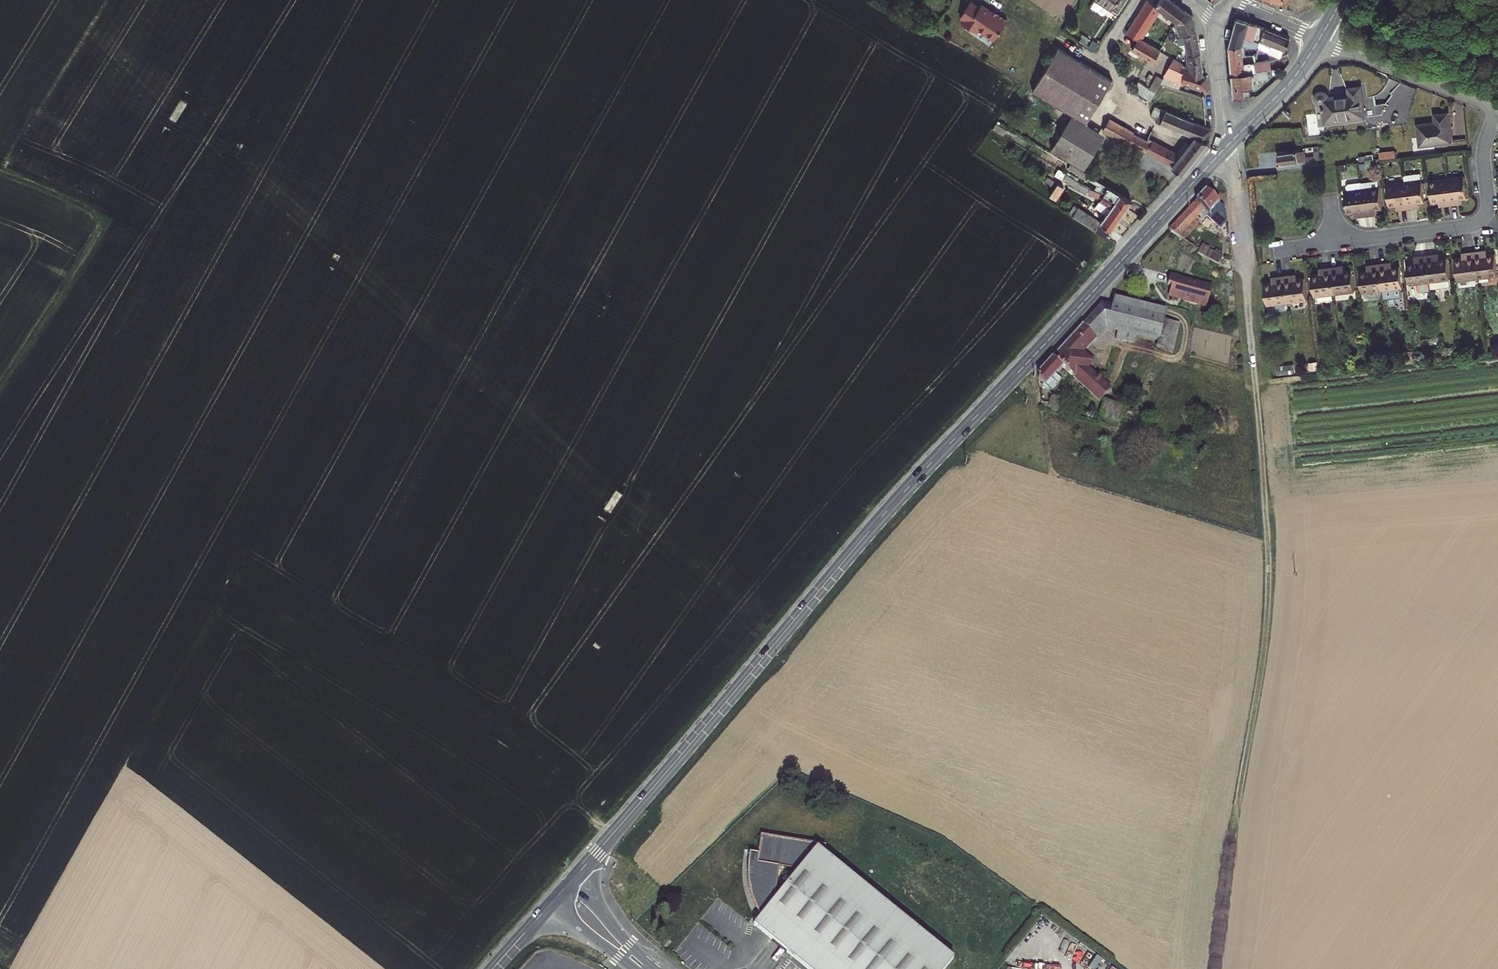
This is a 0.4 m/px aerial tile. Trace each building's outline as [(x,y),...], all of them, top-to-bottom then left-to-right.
[(1127,0),(1097,0),(1118,14),(1127,0)] [(1170,0),(1159,0),(1156,5),(1149,0),(1148,0),(1147,0),(1127,32),(1132,36),(1138,39),(1133,47),(1129,54),(1137,60),(1140,54),(1145,57),(1153,62),(1159,51),(1140,39),(1153,18),(1152,18),(1158,8),(1177,22),(1185,11),(1174,3),(1170,0)] [(978,29),(993,40),(1007,21),(998,15),(997,16),(981,5),(980,7),(971,1),(960,17),(964,19),(961,22),(976,32),(978,29)] [(1192,16),(1185,11),(1177,22),(1179,23),(1180,26),(1176,27),(1177,29),(1180,29),(1182,36),(1184,35),(1188,54),(1188,71),(1203,76),(1200,55),(1198,44),(1196,34),(1192,16)] [(1241,46),(1258,47),(1260,40),(1264,28),(1255,24),(1235,19),(1228,46),(1229,63),(1230,74),(1253,71),(1254,63),(1242,63),(1241,46)] [(1258,47),(1258,48),(1267,51),(1271,44),(1284,50),(1289,39),(1277,33),(1264,28),(1260,40),(1258,47)] [(1127,43),(1133,47),(1138,39),(1132,36),(1127,43)] [(1033,90),(1073,114),(1086,123),(1112,80),(1098,71),(1058,48),(1033,90)] [(1183,64),(1173,59),(1164,75),(1174,80),(1183,83),(1203,89),(1208,91),(1208,84),(1207,77),(1203,76),(1188,71),(1180,68),(1183,64)] [(1269,61),(1254,62),(1254,63),(1253,71),(1267,70),(1269,69),(1269,61)] [(1253,71),(1230,74),(1231,85),(1232,97),(1244,96),(1243,88),(1254,86),(1253,80),(1268,78),(1267,70),(1253,71)] [(1157,75),(1149,88),(1155,92),(1160,84),(1162,79),(1157,75)] [(1160,84),(1179,90),(1183,83),(1174,80),(1164,75),(1162,79),(1160,84)] [(1155,92),(1149,88),(1138,81),(1133,89),(1150,100),(1155,92)] [(1324,109),(1363,104),(1361,87),(1349,88),(1350,94),(1339,96),(1329,97),(1328,95),(1327,94),(1325,93),(1323,92),(1321,92),(1319,93),(1317,94),(1316,96),(1316,98),(1316,99),(1317,101),(1318,102),(1319,103),(1320,104),(1322,104),(1323,104),(1324,109)] [(1365,118),(1363,104),(1324,109),(1326,123),(1365,118)] [(1181,172),(1183,173),(1195,158),(1207,143),(1211,128),(1207,126),(1155,106),(1151,116),(1155,117),(1154,120),(1195,137),(1181,155),(1148,139),(1147,141),(1151,143),(1147,152),(1173,165),(1172,166),(1181,172)] [(1442,114),(1435,115),(1436,122),(1418,125),(1421,146),(1453,142),(1449,113),(1442,114)] [(1067,124),(1100,144),(1105,134),(1086,123),(1073,114),(1067,124)] [(1134,132),(1110,119),(1103,130),(1127,144),(1133,133),(1134,132)] [(1067,124),(1051,149),(1084,169),(1100,144),(1067,124)] [(996,125),(994,129),(1004,135),(1006,131),(996,125)] [(1147,141),(1133,133),(1127,144),(1133,147),(1134,146),(1147,152),(1151,143),(1147,141)] [(1280,159),(1281,164),(1315,160),(1315,155),(1306,156),(1305,151),(1280,154),(1280,159)] [(1114,199),(1126,207),(1129,204),(1131,200),(1071,164),(1069,169),(1086,180),(1088,178),(1098,184),(1094,190),(1100,192),(1114,199)] [(1066,173),(1059,169),(1055,175),(1062,180),(1063,178),(1066,173)] [(1077,188),(1080,183),(1066,173),(1063,178),(1077,188)] [(1404,176),(1405,182),(1408,208),(1412,208),(1415,208),(1415,205),(1419,204),(1419,202),(1425,201),(1422,180),(1421,180),(1421,173),(1404,176)] [(1465,176),(1447,178),(1451,204),(1454,204),(1458,203),(1458,201),(1461,201),(1461,198),(1467,197),(1465,176)] [(1451,204),(1447,178),(1430,181),(1433,202),(1439,201),(1440,203),(1443,203),(1443,205),(1447,205),(1451,204)] [(1363,189),(1366,215),(1370,214),(1374,213),(1374,211),(1376,211),(1376,209),(1383,208),(1379,180),(1362,182),(1363,189)] [(1362,215),(1366,215),(1363,189),(1362,182),(1349,184),(1347,186),(1348,191),(1345,191),(1348,212),(1355,211),(1355,214),(1358,213),(1359,216),(1362,215)] [(1408,208),(1405,182),(1387,185),(1390,206),(1397,205),(1397,207),(1400,207),(1401,209),(1405,209),(1408,208)] [(1064,187),(1058,183),(1050,195),(1056,199),(1064,187)] [(1080,183),(1077,188),(1088,193),(1091,188),(1080,183)] [(1101,221),(1078,207),(1074,216),(1106,237),(1116,222),(1126,207),(1114,199),(1100,192),(1094,190),(1091,188),(1088,193),(1101,198),(1095,207),(1106,214),(1101,221)] [(1142,188),(1135,199),(1146,206),(1153,195),(1142,188)] [(1169,230),(1184,240),(1206,215),(1221,229),(1226,223),(1224,208),(1206,191),(1194,203),(1181,217),(1169,230)] [(1074,216),(1078,207),(1075,205),(1070,214),(1074,216)] [(1202,245),(1199,250),(1197,253),(1218,265),(1222,258),(1209,250),(1209,249),(1202,245)] [(1478,278),(1475,252),(1471,253),(1468,253),(1468,255),(1463,256),(1463,258),(1455,259),(1458,280),(1478,278)] [(1478,252),(1475,252),(1478,278),(1497,275),(1495,254),(1488,255),(1487,253),(1482,253),(1482,252),(1478,252)] [(1448,258),(1440,258),(1440,256),(1435,257),(1435,254),(1431,255),(1427,255),(1430,282),(1450,279),(1448,258)] [(1431,290),(1430,282),(1427,255),(1423,256),(1420,256),(1420,259),(1415,259),(1416,262),(1408,263),(1411,284),(1418,283),(1419,290),(1421,292),(1431,290)] [(1383,264),(1380,264),(1383,290),(1403,288),(1400,266),(1393,267),(1392,265),(1387,265),(1387,263),(1383,264)] [(1363,293),(1383,290),(1380,264),(1376,265),(1372,265),(1373,267),(1368,268),(1368,271),(1361,271),(1363,293)] [(1316,296),(1335,293),(1332,267),(1329,268),(1325,268),(1326,271),(1320,272),(1320,274),(1313,275),(1316,296)] [(1345,271),(1345,268),(1340,269),(1340,267),(1336,267),(1332,267),(1335,293),(1355,291),(1353,270),(1345,271)] [(1212,286),(1170,275),(1168,285),(1171,286),(1169,295),(1183,299),(1182,301),(1193,304),(1204,307),(1207,305),(1212,286)] [(1273,280),(1273,283),(1266,283),(1268,305),(1288,302),(1285,276),(1281,277),(1278,277),(1278,280),(1273,280)] [(1285,276),(1288,302),(1308,300),(1305,278),(1298,279),(1297,277),(1292,278),(1292,276),(1288,276),(1285,276)] [(1164,320),(1166,311),(1114,298),(1112,307),(1164,320)] [(1157,349),(1172,352),(1179,324),(1164,320),(1112,307),(1102,304),(1097,309),(1093,314),(1053,358),(1062,367),(1081,385),(1099,402),(1108,392),(1083,368),(1089,361),(1081,354),(1081,350),(1105,324),(1160,337),(1157,349)] [(1133,343),(1135,335),(1118,331),(1116,339),(1133,343)] [(1055,374),(1062,367),(1053,358),(1045,367),(1037,375),(1038,379),(1043,383),(1048,389),(1047,390),(1049,393),(1061,380),(1055,374)] [(1104,400),(1102,405),(1098,415),(1118,423),(1125,408),(1104,400)] [(761,835),(758,853),(749,852),(748,860),(747,869),(747,877),(748,886),(750,894),(753,902),(756,910),(760,917),(753,926),(807,968),(944,968),(953,958),(825,853),(825,845),(761,835)]
